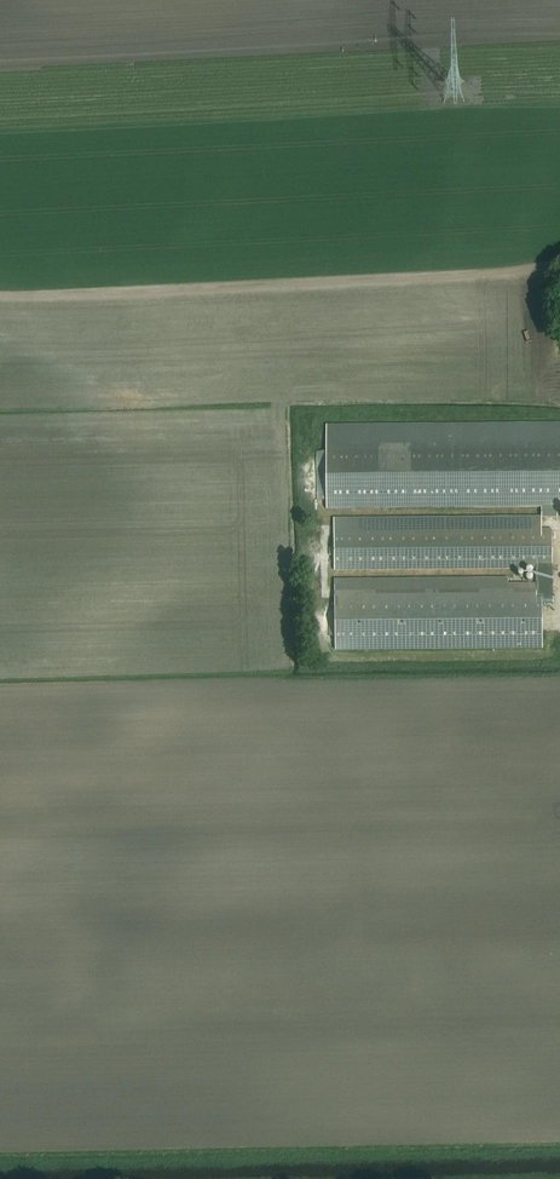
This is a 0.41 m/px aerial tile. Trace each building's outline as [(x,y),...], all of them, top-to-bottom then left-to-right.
[(317,500),(326,500),(326,508),(542,506),(542,516),(542,518),(558,518),(557,506),(559,506),(559,423),(326,425),(326,448),(326,452),(316,452),(317,500)] [(335,532),(335,571),(537,569),(537,584),(537,595),(542,595),(542,601),(553,601),(553,530),(544,530),(542,530),(542,518),(542,516),(335,518),(335,532)] [(337,596),(337,650),(543,648),(542,601),(542,595),(537,595),(537,584),(508,584),(508,578),(337,579),(337,596)]
